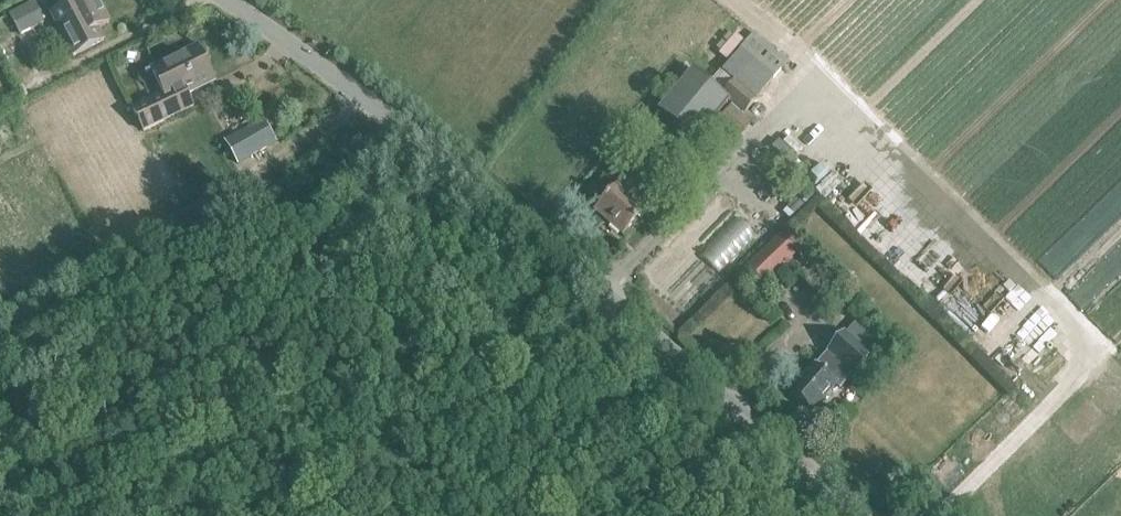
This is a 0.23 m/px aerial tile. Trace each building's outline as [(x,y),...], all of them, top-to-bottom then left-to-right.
[(45,20),(36,0),(35,0),(10,12),(19,32),(45,20)] [(73,56),(103,40),(97,28),(109,22),(97,0),(74,0),(50,13),(73,56)] [(755,123),(760,117),(748,107),(787,61),(753,32),(723,67),(736,78),(722,95),(729,101),(743,113),(755,123)] [(737,34),(720,52),(728,59),(745,41),(737,34)] [(176,99),(211,82),(195,48),(154,68),(166,92),(149,100),(153,109),(136,117),(143,131),(182,112),(176,99)] [(729,101),(722,95),(691,69),(657,110),(695,142),(729,101)] [(741,116),(729,106),(711,128),(720,136),(721,133),(733,143),(748,126),(750,129),(755,123),(743,113),(741,116)] [(237,164),(276,141),(262,118),(224,141),(237,164)] [(635,185),(638,182),(646,172),(633,161),(622,174),(635,185)] [(622,235),(646,207),(618,183),(594,210),(622,235)] [(796,199),(787,207),(788,208),(793,214),(803,206),(796,199)] [(702,251),(719,270),(758,236),(740,216),(702,251)] [(764,284),(803,247),(785,229),(747,266),(764,284)] [(865,361),(839,338),(790,394),(793,396),(791,398),(800,406),(802,404),(811,412),(835,385),(839,388),(852,373),(853,374),(865,361)]
